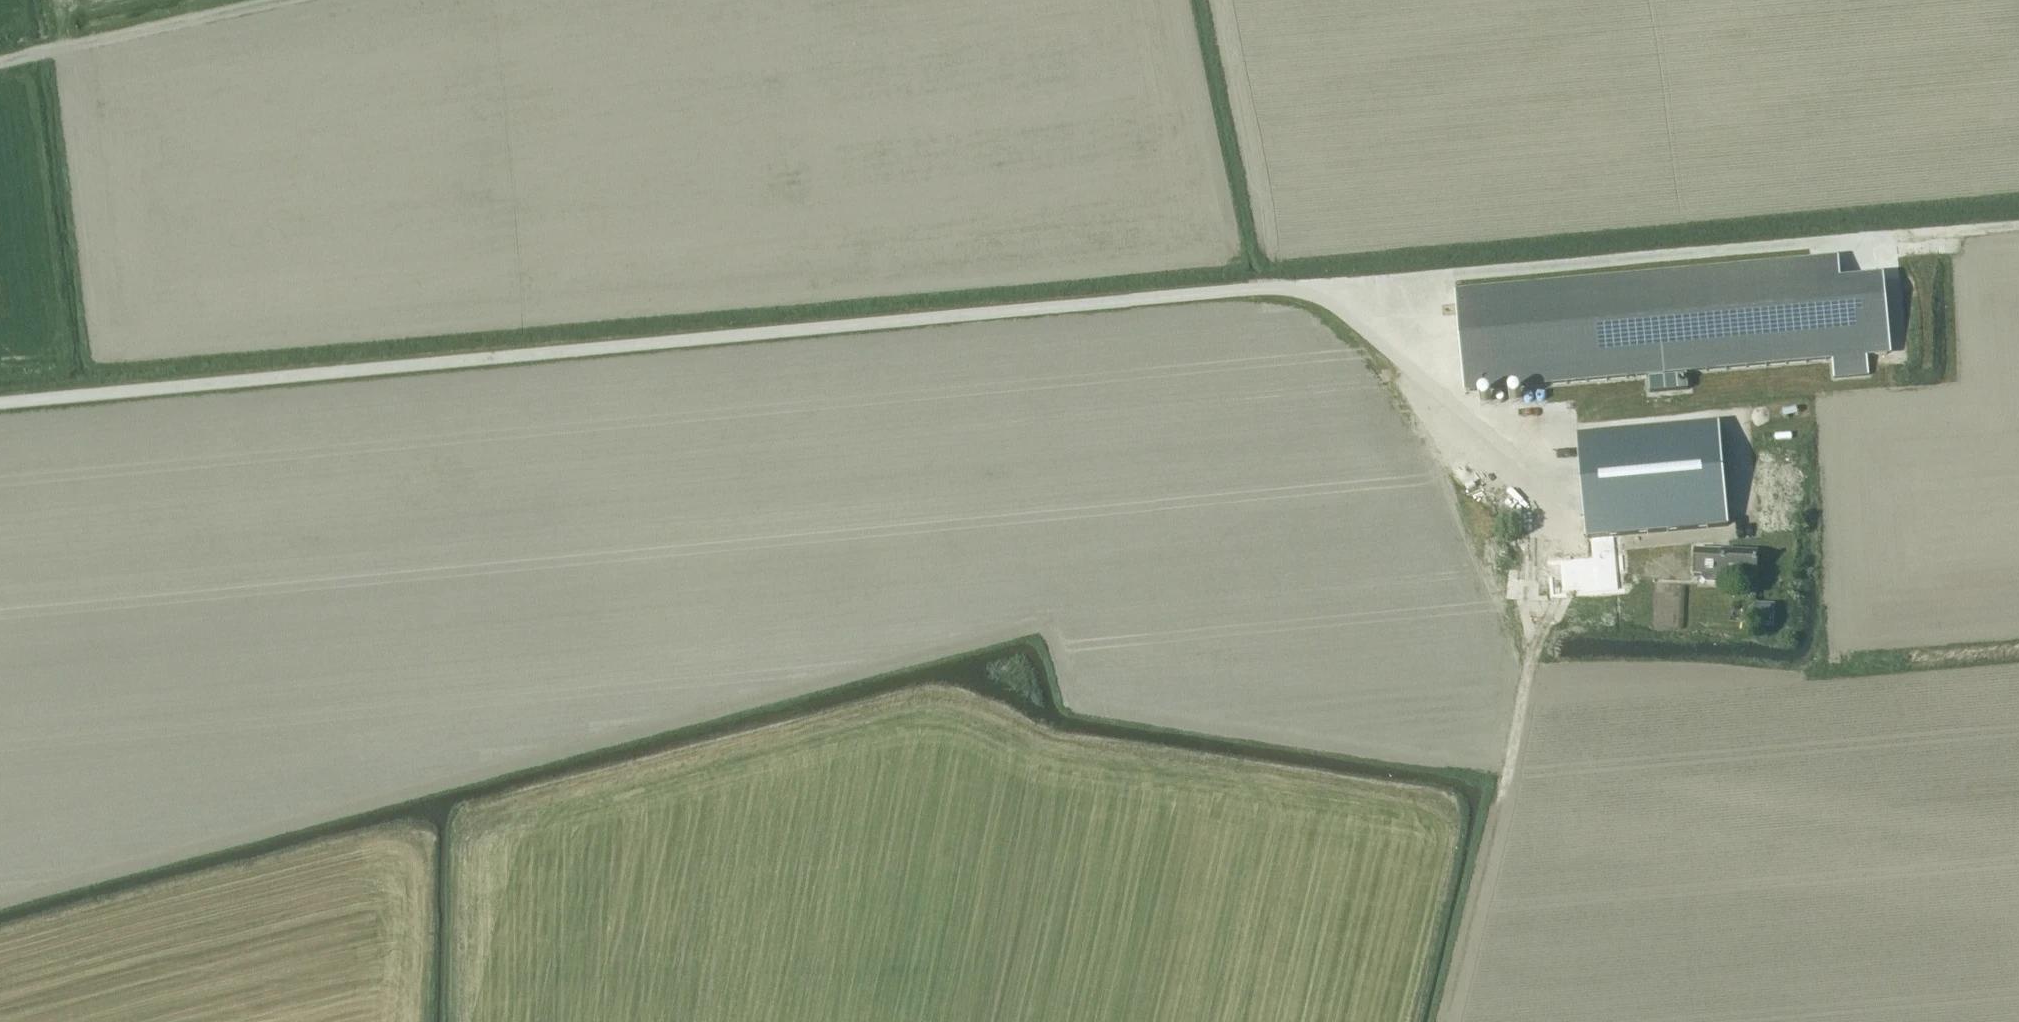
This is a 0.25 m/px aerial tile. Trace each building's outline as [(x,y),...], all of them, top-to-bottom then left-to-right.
[(1458,294),(1467,392),(1832,359),(1834,378),(1869,375),(1867,356),(1887,354),(1880,279),(1840,283),(1838,259),(1458,294)] [(1720,423),(1577,436),(1586,540),(1729,527),(1720,423)] [(1721,577),(1757,579),(1758,554),(1712,552),(1698,552),(1697,576),(1704,576),(1703,580),(1707,583),(1716,584),(1721,580),(1721,577)] [(1755,603),(1753,624),(1773,625),(1775,604),(1755,603)]
